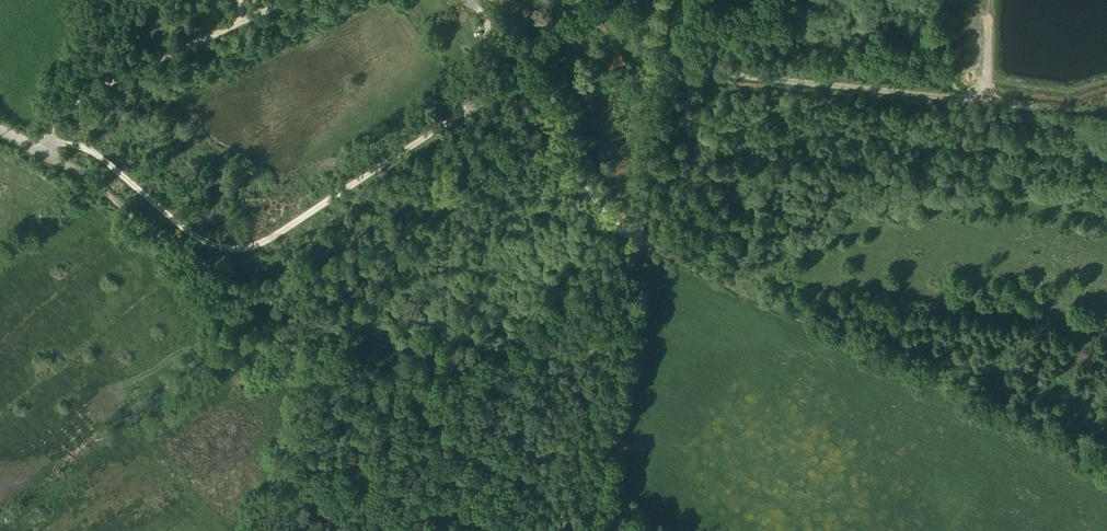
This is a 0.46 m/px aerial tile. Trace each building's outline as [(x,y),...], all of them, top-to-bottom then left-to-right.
[(604,78),(627,65),(620,52),(596,64),(604,78)]
